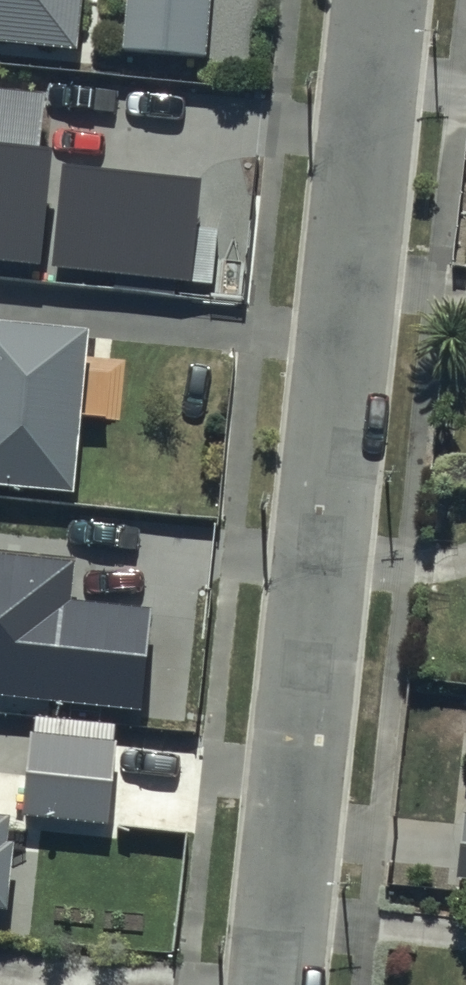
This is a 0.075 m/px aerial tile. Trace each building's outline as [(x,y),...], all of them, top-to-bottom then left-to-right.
[(82,47),(86,0),(0,0),(0,39),(82,47)] [(131,52),(212,55),(214,0),(132,0),(131,52)] [(0,142),(0,260),(40,264),(53,148),(0,142)] [(202,178),(63,163),(52,266),(191,281),(202,178)] [(0,320),(0,487),(77,493),(90,327),(0,320)] [(0,552),(0,694),(141,709),(152,606),(70,597),(74,560),(0,552)] [(106,817),(114,739),(29,730),(21,808),(106,817)] [(8,813),(0,812),(0,903),(1,903),(8,813)]
